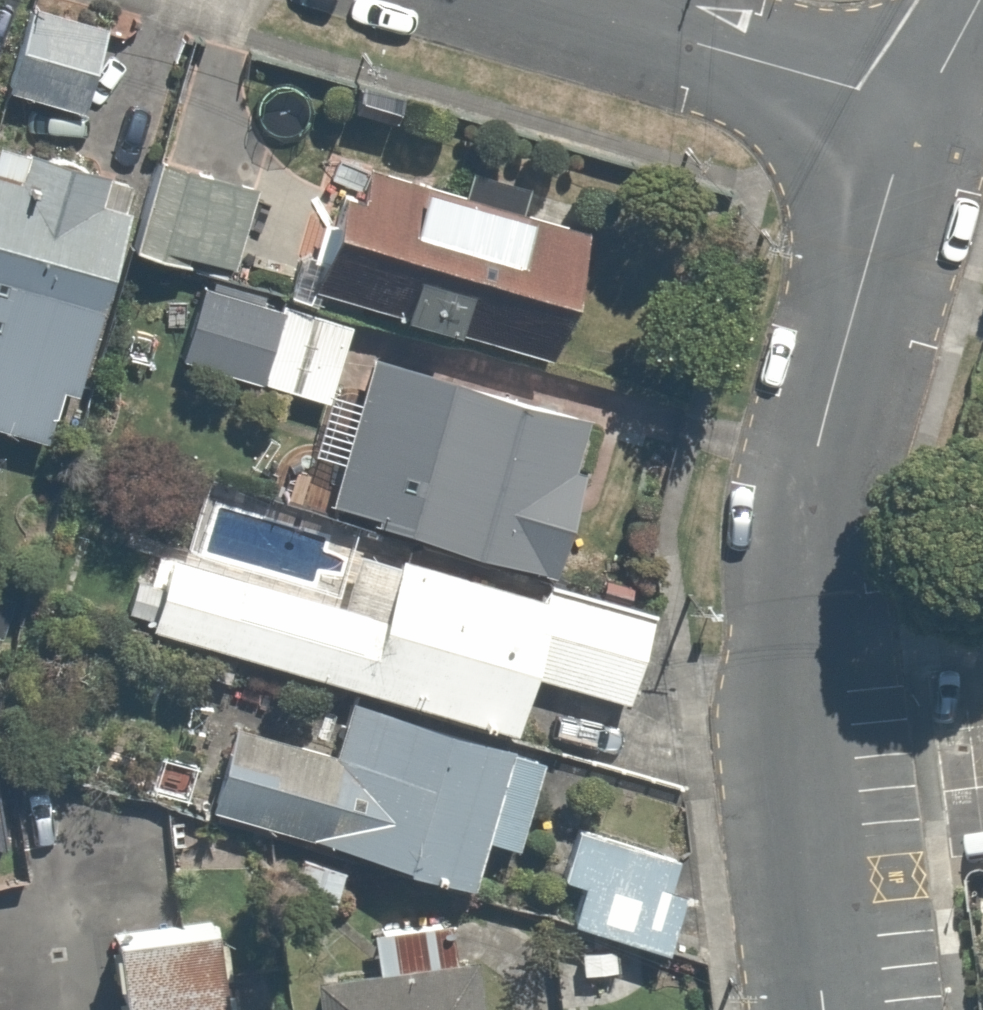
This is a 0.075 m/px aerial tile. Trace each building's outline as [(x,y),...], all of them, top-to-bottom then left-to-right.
[(113,24),(27,2),(5,89),(91,111),(113,24)] [(0,145),(0,420),(68,440),(141,186),(0,145)] [(607,230),(359,163),(325,290),(573,356),(607,230)] [(323,405),(344,318),(210,288),(190,375),(323,405)] [(325,456),(347,463),(335,500),(563,571),(608,429),(380,358),(364,408),(342,402),(325,456)] [(390,615),(181,554),(160,625),(523,730),(538,678),(629,704),(652,623),(408,552),(390,615)] [(210,820),(486,886),(497,842),(541,853),(563,762),(351,711),(342,749),(234,723),(210,820)] [(0,760),(0,852),(7,854),(33,771),(0,760)] [(684,862),(582,832),(567,884),(589,890),(578,928),(672,955),(688,900),(674,897),(684,862)] [(117,909),(130,1009),(242,1009),(227,895),(117,909)] [(373,937),(376,969),(320,975),(324,1009),(477,1009),(472,959),(454,961),(450,929),(373,937)]
